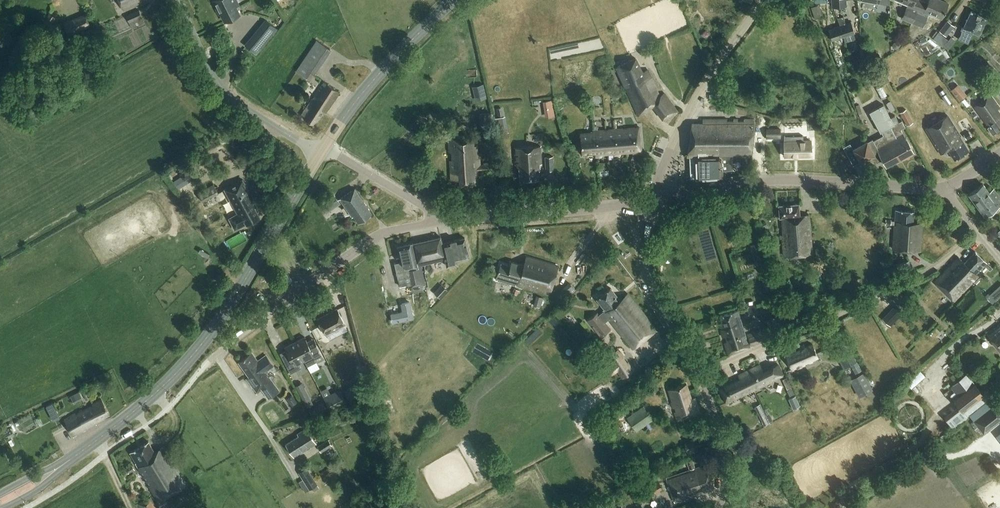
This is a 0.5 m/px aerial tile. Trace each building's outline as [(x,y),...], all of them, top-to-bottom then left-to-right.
[(124,9),(143,0),(120,0),(124,9)] [(225,21),(240,14),(236,6),(238,4),(236,0),(215,0),(213,1),(219,14),(221,13),(225,21)] [(917,14),(922,0),(896,0),(909,5),(903,21),(912,25),(917,14)] [(924,0),(922,0),(917,14),(926,18),(928,13),(942,18),(948,4),(939,0),(927,0),(927,1),(924,0)] [(126,15),(132,27),(144,22),(139,10),(126,15)] [(968,42),(973,31),(979,34),(987,18),(972,10),(958,38),(968,42)] [(49,12),(42,21),(49,26),(56,17),(49,12)] [(85,14),(64,23),(69,34),(90,25),(85,14)] [(842,16),(838,18),(839,20),(842,30),(844,36),(846,42),(856,38),(854,33),(855,32),(851,21),(845,23),(842,16)] [(839,25),(828,29),(832,40),(844,36),(842,30),(839,20),(838,18),(837,18),(839,25)] [(276,28),(267,20),(258,31),(267,38),(276,28)] [(946,35),(954,26),(947,21),(939,30),(946,35)] [(316,40),(296,70),(310,80),(331,50),(316,40)] [(878,52),(871,55),(874,62),(881,59),(878,52)] [(664,120),(678,112),(663,93),(659,95),(647,69),(642,70),(634,58),(615,67),(619,76),(620,75),(639,115),(649,110),(646,104),(650,102),(664,120)] [(875,71),(869,74),(872,81),(878,78),(875,71)] [(326,113),(340,92),(324,81),(301,116),(315,125),(324,111),(326,113)] [(472,86),(475,100),(487,97),(483,84),(472,86)] [(958,84),(951,90),(960,100),(966,95),(958,84)] [(999,130),(999,112),(998,110),(999,109),(999,108),(991,95),(975,106),(989,126),(987,127),(993,135),(999,130)] [(556,98),(546,100),(548,116),(559,115),(556,98)] [(881,132),(883,135),(873,140),(872,138),(853,148),(861,163),(874,156),(877,162),(883,159),(886,166),(914,151),(901,127),(904,125),(902,120),(899,122),(895,115),(891,117),(883,104),(868,112),(880,133),(881,132)] [(906,109),(900,112),(906,125),(913,121),(906,109)] [(479,114),(480,126),(493,125),(492,113),(479,114)] [(955,159),(969,150),(948,115),(926,128),(941,154),(949,149),(955,159)] [(495,118),(498,134),(508,132),(505,116),(495,118)] [(692,124),(688,155),(690,155),(690,178),(695,178),(696,179),(722,178),(722,170),(733,170),(732,156),(750,156),(754,124),(754,119),(711,120),(711,123),(692,124)] [(621,127),(609,129),(607,129),(607,130),(603,131),(603,129),(592,131),(592,132),(579,133),(581,156),(593,155),(593,157),(599,156),(600,154),(611,153),(611,155),(619,154),(620,152),(632,150),(632,153),(642,152),(639,126),(627,127),(627,128),(621,129),(621,127)] [(766,129),(766,138),(780,138),(780,128),(766,129)] [(478,183),(478,171),(479,171),(477,134),(448,136),(450,179),(460,178),(460,184),(478,183)] [(811,156),(811,140),(785,141),(785,156),(811,156)] [(539,163),(541,163),(539,146),(513,147),(514,164),(520,167),(521,179),(538,178),(537,170),(539,170),(539,163)] [(545,156),(546,170),(553,170),(553,156),(545,156)] [(178,188),(190,181),(185,173),(173,181),(178,188)] [(260,216),(251,202),(255,200),(243,179),(225,189),(239,213),(229,218),(235,230),(248,223),(260,216)] [(999,203),(999,198),(993,188),(988,191),(982,183),(968,194),(984,215),(999,203)] [(214,185),(198,193),(202,201),(218,191),(214,185)] [(354,188),(339,199),(352,216),(353,215),(358,221),(370,213),(370,210),(354,188)] [(334,193),(332,195),(320,203),(324,209),(327,213),(341,203),(334,193)] [(781,223),(783,256),(812,253),(809,215),(799,216),(799,204),(779,205),(780,218),(782,218),(782,223),(781,223)] [(920,251),(922,224),(912,223),(913,212),(895,210),(892,249),(920,251)] [(401,286),(408,285),(409,289),(412,288),(413,291),(423,289),(422,286),(426,285),(422,266),(420,267),(419,265),(445,260),(447,265),(457,263),(457,260),(469,257),(465,237),(442,242),(441,236),(398,246),(401,261),(395,262),(399,279),(401,286)] [(761,241),(750,245),(752,251),(763,248),(761,241)] [(965,263),(959,257),(934,282),(953,301),(978,276),(976,274),(980,271),(981,272),(988,265),(975,252),(965,263)] [(550,294),(557,266),(525,257),(523,266),(510,262),(509,266),(500,263),(495,279),(550,294)] [(897,264),(900,276),(913,272),(909,260),(897,264)] [(442,284),(438,288),(443,293),(447,289),(442,284)] [(602,310),(603,311),(599,314),(597,312),(587,321),(601,337),(611,329),(605,322),(609,318),(634,348),(657,329),(627,293),(620,299),(610,287),(596,299),(604,308),(602,310)] [(997,287),(989,294),(986,297),(993,303),(996,301),(999,296),(999,290),(997,287)] [(781,292),(775,294),(779,306),(785,303),(781,292)] [(537,297),(534,306),(540,308),(543,299),(537,297)] [(571,299),(566,303),(571,308),(575,304),(571,299)] [(905,312),(896,303),(891,309),(900,317),(905,312)] [(404,314),(391,316),(392,324),(413,320),(410,304),(402,306),(404,314)] [(742,312),(744,317),(759,313),(756,305),(747,308),(747,310),(742,312)] [(326,334),(346,324),(338,309),(318,319),(326,334)] [(729,354),(750,347),(738,310),(721,316),(723,323),(720,323),(722,329),(721,330),(729,354)] [(986,333),(999,349),(999,321),(986,333)] [(769,339),(765,328),(747,334),(751,345),(769,339)] [(305,337),(295,342),(305,360),(308,365),(317,360),(317,361),(324,357),(319,347),(314,339),(308,342),(305,337)] [(285,347),(287,350),(280,354),(290,373),(297,370),(302,368),(299,363),(305,360),(295,342),(285,347)] [(845,367),(857,360),(847,342),(835,348),(845,367)] [(792,370),(819,359),(813,344),(806,347),(805,345),(785,353),(792,370)] [(621,351),(620,351),(608,359),(611,363),(606,367),(611,376),(617,372),(622,379),(634,371),(635,371),(628,361),(627,362),(624,357),(625,357),(621,350),(621,351)] [(259,391),(262,389),(268,398),(278,391),(264,371),(273,365),(266,355),(257,361),(252,353),(239,362),(249,377),(247,379),(257,392),(259,391)] [(745,372),(754,390),(770,381),(783,374),(777,363),(763,370),(760,365),(745,372)] [(740,397),(754,390),(745,372),(738,376),(740,379),(734,382),(734,381),(719,389),(727,403),(730,402),(729,401),(739,396),(740,397)] [(863,372),(849,379),(859,397),(872,389),(863,372)] [(998,390),(990,380),(979,389),(967,373),(950,386),(957,396),(953,399),(958,406),(943,417),(952,428),(967,416),(966,415),(998,390)] [(313,403),(307,391),(302,382),(296,385),(307,406),(313,403)] [(358,383),(344,390),(351,403),(365,396),(358,383)] [(678,419),(700,412),(695,397),(692,398),(687,383),(668,389),(678,419)] [(900,387),(896,391),(901,396),(905,393),(900,387)] [(86,388),(81,390),(86,400),(91,397),(86,388)] [(328,396),(324,398),(330,409),(334,407),(335,409),(347,403),(342,393),(336,396),(336,395),(330,399),(328,396)] [(298,403),(292,394),(286,398),(292,406),(298,403)] [(800,406),(795,396),(788,399),(793,409),(800,406)] [(95,421),(109,414),(101,399),(64,419),(73,437),(96,425),(95,421)] [(56,419),(63,416),(57,401),(50,404),(56,419)] [(328,409),(325,403),(313,409),(316,415),(328,409)] [(999,419),(999,413),(993,404),(974,419),(984,431),(999,419)] [(633,413),(643,427),(653,421),(643,406),(633,413)] [(34,415),(19,420),(24,433),(39,428),(34,415)] [(766,416),(760,419),(763,426),(769,423),(766,416)] [(295,458),(317,444),(307,428),(297,434),(299,436),(286,444),(295,458)] [(702,437),(685,443),(689,455),(706,449),(702,437)] [(328,439),(317,446),(321,452),(332,445),(328,439)] [(158,502),(186,485),(162,447),(154,452),(148,442),(131,452),(137,462),(135,463),(158,502)] [(706,465),(696,469),(693,460),(688,461),(691,470),(667,478),(675,502),(714,489),(706,465)] [(125,468),(128,473),(134,469),(131,464),(125,468)] [(317,485),(307,467),(298,472),(306,484),(302,486),(305,492),(312,487),(317,485)] [(642,483),(629,490),(635,503),(663,489),(658,479),(643,486),(642,483)] [(150,497),(138,503),(141,507),(157,507),(150,497)]
